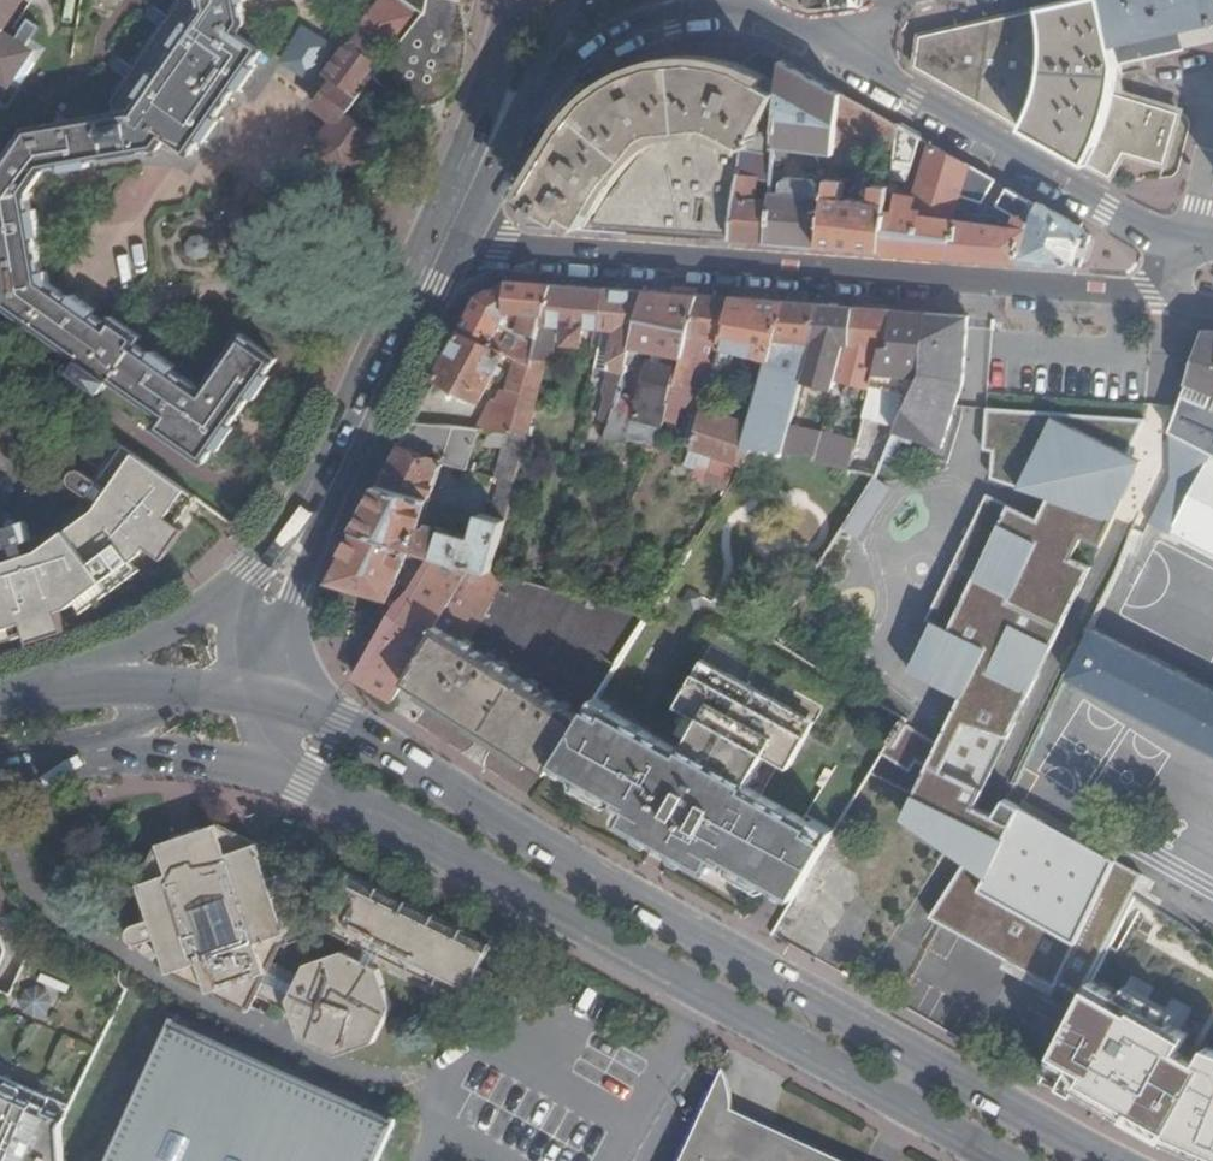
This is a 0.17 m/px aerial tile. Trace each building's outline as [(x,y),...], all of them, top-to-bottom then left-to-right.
[(112,100),(112,112),(25,128),(0,165),(0,290),(3,305),(80,358),(73,368),(104,390),(111,380),(160,415),(153,425),(205,461),(215,446),(220,450),(236,427),(232,424),(252,395),(257,398),(272,376),(268,373),(279,356),(242,331),(203,386),(174,367),(176,363),(154,348),(151,350),(139,341),(143,334),(113,312),(107,320),(94,310),(96,307),(75,293),(73,295),(50,280),(49,270),(44,269),(38,237),(42,235),(38,208),(33,209),(31,191),(45,171),(62,167),(64,173),(90,168),(89,163),(114,158),(159,150),(166,139),(192,154),(204,137),(209,137),(214,135),(219,131),(220,124),(217,119),(238,87),(250,83),(254,79),(255,72),(251,67),(260,52),(260,45),(241,32),(248,20),(245,1),(250,0),(180,0),(112,100)] [(8,83),(30,50),(2,30),(22,0),(0,0),(0,77),(8,83)] [(361,152),(373,137),(346,113),(375,76),(376,75),(425,12),(409,0),(378,0),(331,62),(332,63),(324,75),(331,79),(314,105),(336,126),(324,139),(327,152),(347,164),(352,162),(361,152)] [(469,40),(465,23),(460,0),(430,0),(425,12),(376,75),(393,92),(404,100),(416,105),(426,105),(433,105),(445,100),(455,92),(469,40)] [(425,12),(430,0),(409,0),(425,12)] [(1170,162),(1185,110),(1120,90),(1124,59),(1212,40),(1212,0),(1074,0),(924,34),(922,64),(1027,125),(1024,133),(1088,170),(1093,163),(1115,176),(1129,151),(1170,162)] [(302,24),(281,66),(312,81),(333,39),(302,24)] [(552,227),(735,240),(738,200),(741,172),(745,151),(760,152),(774,153),(779,110),(784,94),(767,83),(742,71),(723,66),(693,62),(668,63),(643,68),(618,79),(598,92),(579,108),(556,138),(516,204),(552,227)] [(798,65),(784,94),(793,99),(792,111),(779,110),(774,153),(774,156),(785,165),(791,158),(791,153),(838,158),(839,133),(846,93),(798,65)] [(897,122),(846,93),(839,133),(894,144),(897,122)] [(918,134),(897,122),(894,144),(891,176),(906,179),(918,134)] [(883,251),(1026,263),(1044,205),(1009,186),(1000,205),(1016,213),(1013,226),(961,218),(962,213),(954,209),(961,193),(983,199),(994,177),(933,143),(917,199),(911,198),(912,191),(901,188),(901,185),(890,183),(889,186),(883,251)] [(772,169),(774,156),(774,153),(760,152),(759,168),(772,169)] [(735,240),(765,242),(770,198),(757,198),(758,178),(741,172),(738,200),(735,240)] [(765,242),(822,246),(829,179),(772,173),(770,198),(765,242)] [(822,246),(883,251),(889,186),(874,184),(873,197),(844,194),(845,180),(829,179),(822,246)] [(1044,205),(1026,263),(1083,267),(1094,233),(1044,205)] [(457,339),(501,359),(514,365),(531,374),(557,290),(506,289),(481,295),(457,339)] [(530,377),(545,381),(549,365),(554,366),(559,332),(569,333),(567,350),(585,352),(587,335),(600,338),(607,294),(557,290),(531,374),(530,377)] [(643,297),(607,294),(600,338),(604,337),(620,341),(612,377),(605,407),(607,408),(613,410),(615,403),(625,365),(643,297)] [(700,302),(643,297),(625,365),(636,366),(639,354),(666,358),(664,371),(654,370),(642,406),(639,406),(627,448),(659,449),(675,392),(700,302)] [(738,304),(700,302),(675,392),(681,393),(683,388),(690,389),(703,350),(721,354),(738,304)] [(821,311),(738,304),(721,354),(716,372),(730,375),(735,360),(764,367),(747,430),(702,414),(689,455),(743,473),(754,455),(783,458),(790,433),(801,392),(821,311)] [(857,314),(821,311),(801,392),(809,393),(812,381),(821,384),(819,395),(832,397),(835,388),(846,352),(854,352),(857,314)] [(895,317),(857,314),(854,352),(846,352),(835,388),(868,397),(881,355),(890,355),(895,317)] [(925,319),(895,317),(890,355),(881,355),(868,397),(860,425),(897,435),(922,380),(925,319)] [(969,322),(925,319),(922,380),(897,435),(895,440),(942,455),(943,452),(960,406),(966,388),(969,322)] [(1191,377),(1189,381),(1212,390),(1212,328),(1207,327),(1191,377)] [(620,341),(604,337),(597,373),(612,377),(620,341)] [(457,339),(432,387),(475,407),(501,359),(457,339)] [(490,401),(475,429),(507,432),(515,433),(522,406),(530,377),(531,374),(514,365),(507,393),(501,393),(496,402),(490,401)] [(522,406),(538,410),(545,381),(530,377),(522,406)] [(1212,455),(1212,403),(1185,392),(1170,439),(1212,455)] [(615,403),(613,410),(609,428),(604,447),(620,448),(626,422),(623,422),(626,407),(615,403)] [(515,433),(531,434),(538,410),(522,406),(515,433)] [(1144,421),(988,409),(988,448),(995,449),(993,477),(1049,496),(1039,519),(988,495),(927,622),(989,651),(939,743),(903,722),(882,754),(910,773),(918,761),(927,767),(915,793),(909,807),(959,833),(981,844),(932,919),(1056,986),(1058,980),(1082,994),(1134,894),(1137,888),(1141,881),(1004,807),(994,826),(972,814),(1090,570),(1070,561),(1082,538),(1100,546),(1114,517),(1096,508),(1144,421)] [(389,468),(355,531),(434,555),(493,571),(513,500),(531,434),(515,433),(507,432),(496,479),(499,480),(489,516),(481,514),(473,539),(443,531),(444,527),(433,523),(427,528),(421,526),(430,497),(427,495),(444,465),(465,470),(475,435),(475,429),(412,425),(389,468)] [(790,433),(783,458),(815,463),(818,452),(821,441),(790,433)] [(1172,479),(1151,524),(1212,554),(1212,455),(1170,439),(1172,479)] [(818,452),(815,463),(814,466),(845,475),(850,460),(818,452)] [(36,564),(80,610),(143,573),(150,565),(160,570),(180,541),(170,534),(187,508),(119,460),(96,495),(86,489),(79,488),(74,490),(71,498),(74,503),(100,522),(97,528),(36,564)] [(868,540),(892,485),(873,477),(849,532),(868,540)] [(329,581),(390,600),(392,598),(406,560),(431,568),(434,555),(355,531),(329,581)] [(67,618),(80,610),(36,564),(23,533),(0,540),(11,570),(0,574),(0,640),(67,618)] [(493,571),(434,555),(431,568),(408,606),(363,680),(394,700),(406,681),(440,628),(470,646),(505,575),(493,571)] [(554,569),(549,587),(589,598),(598,581),(554,569)] [(684,599),(698,606),(704,593),(692,586),(684,599)] [(752,629),(768,638),(776,625),(759,616),(752,629)] [(478,726),(551,772),(557,762),(586,716),(522,677),(470,646),(440,628),(406,681),(478,726)] [(1095,629),(1070,676),(1212,751),(1212,688),(1095,629)] [(704,656),(699,665),(722,679),(726,669),(704,656)] [(608,713),(594,704),(586,716),(557,762),(562,765),(574,772),(581,776),(621,798),(619,803),(630,809),(625,821),(659,840),(677,850),(712,870),(720,859),(731,865),(735,860),(774,883),(781,887),(791,892),(797,897),(825,849),(828,846),(832,838),(813,827),(815,822),(748,784),(766,752),(790,765),(811,728),(788,717),(793,707),(726,669),(722,679),(699,665),(678,702),(701,715),(682,748),(641,724),(611,708),(608,713)] [(614,703),(600,694),(594,704),(608,713),(611,708),(614,703)] [(845,717),(855,722),(862,709),(852,703),(845,717)] [(816,719),(793,707),(788,717),(811,728),(816,719)] [(862,709),(855,722),(865,728),(873,716),(862,709)] [(817,781),(823,785),(833,768),(826,764),(817,781)] [(574,772),(562,765),(562,773),(569,776),(574,772)] [(621,798),(581,776),(578,782),(580,787),(613,805),(619,803),(621,798)] [(819,816),(815,822),(813,827),(832,838),(838,828),(819,816)] [(171,974),(235,1004),(249,1011),(264,982),(274,962),(281,948),(289,931),(279,895),(286,894),(296,889),(299,884),(299,879),(297,875),(293,872),(272,877),(261,844),(219,824),(159,845),(140,882),(153,919),(137,925),(134,930),(134,938),(139,942),(147,943),(151,941),(159,939),(171,974)] [(677,850),(659,840),(659,848),(672,854),(677,850)] [(735,860),(731,865),(732,871),(765,888),(769,888),(774,883),(735,860)] [(348,875),(331,912),(323,928),(326,930),(350,941),(380,955),(467,995),(491,941),(348,875)] [(791,892),(781,887),(780,893),(786,897),(791,892)] [(318,920),(289,931),(281,948),(326,930),(323,928),(331,912),(317,916),(318,920)] [(346,951),(376,964),(380,955),(350,941),(346,951)] [(304,964),(299,975),(290,995),(288,999),(303,1037),(334,1053),(374,1040),(391,1005),(380,967),(376,964),(346,951),(304,964)] [(274,962),(264,982),(290,995),(299,975),(274,962)] [(1092,976),(1052,1055),(1071,1068),(1065,1079),(1165,1134),(1212,1155),(1212,1052),(1207,1050),(1198,1064),(1178,1054),(1191,1029),(1092,976)] [(20,1009),(44,1020),(55,996),(31,985),(20,1009)] [(395,1122),(355,1104),(249,1056),(175,1023),(140,1100),(112,1160),(378,1160),(395,1122)] [(1007,1061),(1032,1075),(1037,1066),(1011,1052),(1007,1061)] [(726,1071),(708,1115),(704,1125),(697,1123),(676,1160),(820,1160),(776,1137),(775,1146),(755,1135),(753,1123),(741,1126),(735,1124),(734,1110),(730,1081),(726,1071)] [(61,1126),(65,1115),(0,1085),(0,1160),(64,1160),(61,1126)] [(734,1110),(735,1124),(741,1126),(753,1123),(755,1135),(775,1146),(776,1137),(820,1160),(842,1160),(753,1118),(734,1110)] [(703,1113),(697,1123),(704,1125),(708,1115),(703,1113)]
